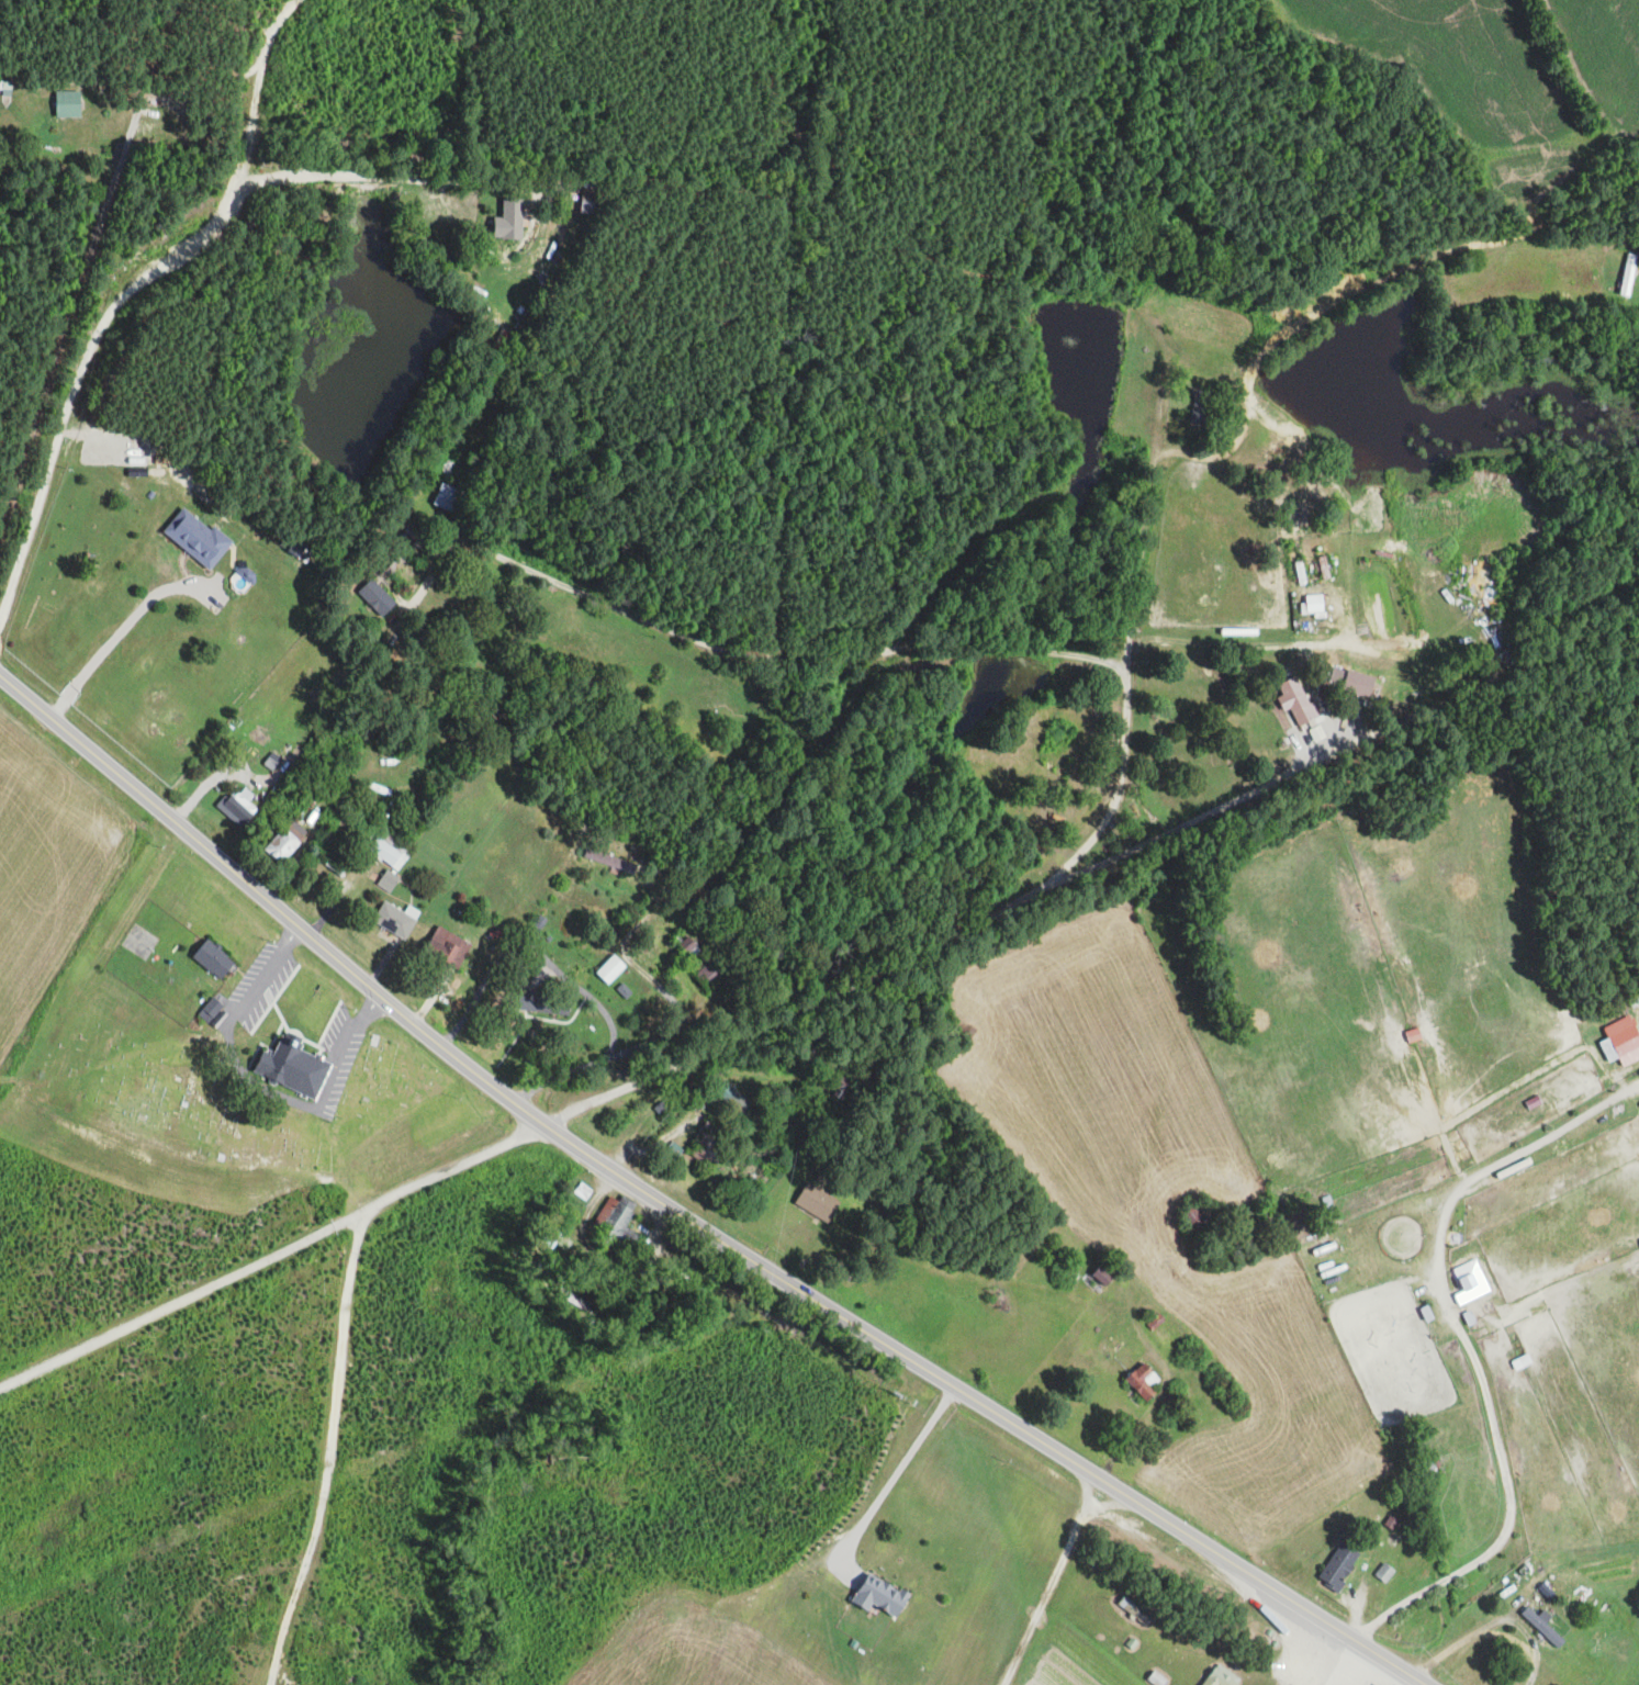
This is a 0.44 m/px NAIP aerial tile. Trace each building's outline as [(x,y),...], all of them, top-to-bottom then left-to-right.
[(4,91),(0,91),(0,81),(10,81),(11,98),(4,98),(4,91)] [(53,92),(80,91),(81,115),(54,116),(53,92)] [(573,213),(587,216),(595,178),(581,175),(573,213)] [(502,191),(512,191),(513,244),(503,244),(502,191)] [(433,504),(442,481),(464,491),(454,513),(433,504)] [(162,532),(183,507),(211,529),(214,526),(233,541),(209,570),(162,532)] [(237,561),(246,560),(248,568),(255,569),(257,584),(237,571),(237,561)] [(358,596),(373,581),(397,606),(382,622),(358,596)] [(1307,603),(1301,603),(1301,614),(1325,613),(1325,595),(1306,595),(1307,603)] [(1342,692),(1372,698),(1376,676),(1347,670),(1342,692)] [(1276,684),(1298,724),(1314,716),(1292,675),(1276,684)] [(214,800),(231,784),(257,809),(240,827),(214,800)] [(303,811),(308,817),(313,810),(307,806),(303,811)] [(284,825),(303,841),(282,865),(263,850),(284,825)] [(380,828),(364,849),(396,873),(417,844),(409,839),(404,846),(380,828)] [(586,847),(583,860),(633,876),(638,864),(586,847)] [(386,868),(398,877),(389,892),(375,884),(386,868)] [(394,948),(405,955),(423,923),(383,900),(371,921),(400,937),(394,948)] [(529,931),(538,936),(547,919),(538,914),(529,931)] [(420,956),(439,924),(471,944),(456,969),(446,963),(442,969),(420,956)] [(672,939),(677,933),(673,930),(677,924),(700,951),(691,959),(672,939)] [(191,957),(206,937),(235,961),(220,980),(191,957)] [(688,967),(707,950),(727,970),(708,988),(688,967)] [(608,985),(626,966),(614,954),(596,974),(608,985)] [(615,989),(625,1000),(631,993),(621,982),(615,989)] [(524,1010),(568,1015),(570,998),(526,993),(524,1010)] [(197,1013),(207,1023),(223,1006),(212,996),(197,1013)] [(211,1023),(216,1027),(225,1016),(220,1012),(211,1023)] [(1638,1058),(1638,1042),(1626,1015),(1601,1029),(1605,1037),(1596,1041),(1606,1060),(1614,1056),(1619,1068),(1638,1058)] [(1403,1032),(1407,1045),(1419,1040),(1415,1027),(1403,1032)] [(315,1101),(333,1064),(322,1058),(324,1054),(316,1049),(314,1055),(300,1047),(302,1042),(292,1036),(289,1042),(279,1036),(271,1053),(261,1048),(250,1071),(315,1101)] [(714,1093),(726,1079),(752,1101),(740,1115),(714,1093)] [(687,1148),(714,1166),(720,1156),(712,1150),(729,1128),(709,1115),(687,1148)] [(819,1172),(816,1179),(823,1183),(827,1178),(819,1172)] [(573,1193),(581,1181),(593,1190),(586,1201),(573,1193)] [(807,1181),(794,1202),(827,1223),(840,1202),(807,1181)] [(609,1194),(591,1225),(599,1232),(593,1244),(605,1251),(609,1244),(630,1257),(643,1237),(627,1226),(639,1207),(620,1195),(618,1200),(609,1194)] [(1318,1200),(1322,1209),(1331,1205),(1327,1197),(1318,1200)] [(1177,1216),(1185,1231),(1209,1216),(1200,1202),(1177,1216)] [(1238,1210),(1243,1225),(1257,1221),(1253,1205),(1238,1210)] [(536,1232),(555,1245),(568,1226),(549,1213),(536,1232)] [(1307,1249),(1311,1257),(1333,1248),(1329,1240),(1307,1249)] [(586,1256),(595,1262),(590,1270),(581,1263),(586,1256)] [(1085,1280),(1098,1292),(1118,1270),(1104,1258),(1085,1280)] [(1455,1279),(1459,1291),(1450,1295),(1457,1306),(1489,1292),(1477,1267),(1455,1279)] [(1322,1293),(1324,1300),(1345,1292),(1343,1285),(1322,1293)] [(561,1288),(557,1295),(593,1315),(597,1307),(561,1288)] [(1144,1324),(1150,1333),(1164,1321),(1156,1313),(1144,1324)] [(1120,1380),(1142,1402),(1150,1392),(1145,1386),(1153,1377),(1138,1361),(1120,1380)] [(1380,1526),(1388,1531),(1394,1521),(1387,1516),(1380,1526)] [(1314,1577),(1336,1593),(1344,1584),(1338,1580),(1355,1554),(1336,1541),(1314,1577)] [(1371,1575),(1382,1584),(1392,1572),(1381,1563),(1371,1575)] [(850,1599),(861,1581),(867,1571),(908,1596),(896,1617),(876,1604),(871,1613),(850,1599)] [(1113,1604),(1121,1594),(1150,1616),(1143,1627),(1113,1604)] [(1586,1609),(1594,1614),(1599,1606),(1592,1602),(1586,1609)] [(1566,1640),(1528,1604),(1521,1611),(1559,1648),(1566,1640)] [(1531,1637),(1539,1627),(1552,1637),(1556,1632),(1574,1647),(1547,1681),(1528,1666),(1543,1647),(1531,1637)] [(1123,1647),(1130,1652),(1136,1643),(1130,1639),(1123,1647)] [(1272,1639),(1277,1643),(1272,1649),(1268,1644),(1272,1639)] [(1238,1680),(1214,1663),(1198,1684),(1235,1684),(1238,1680)] [(1150,1684),(1163,1684),(1165,1683),(1150,1672),(1144,1681),(1150,1684)]
